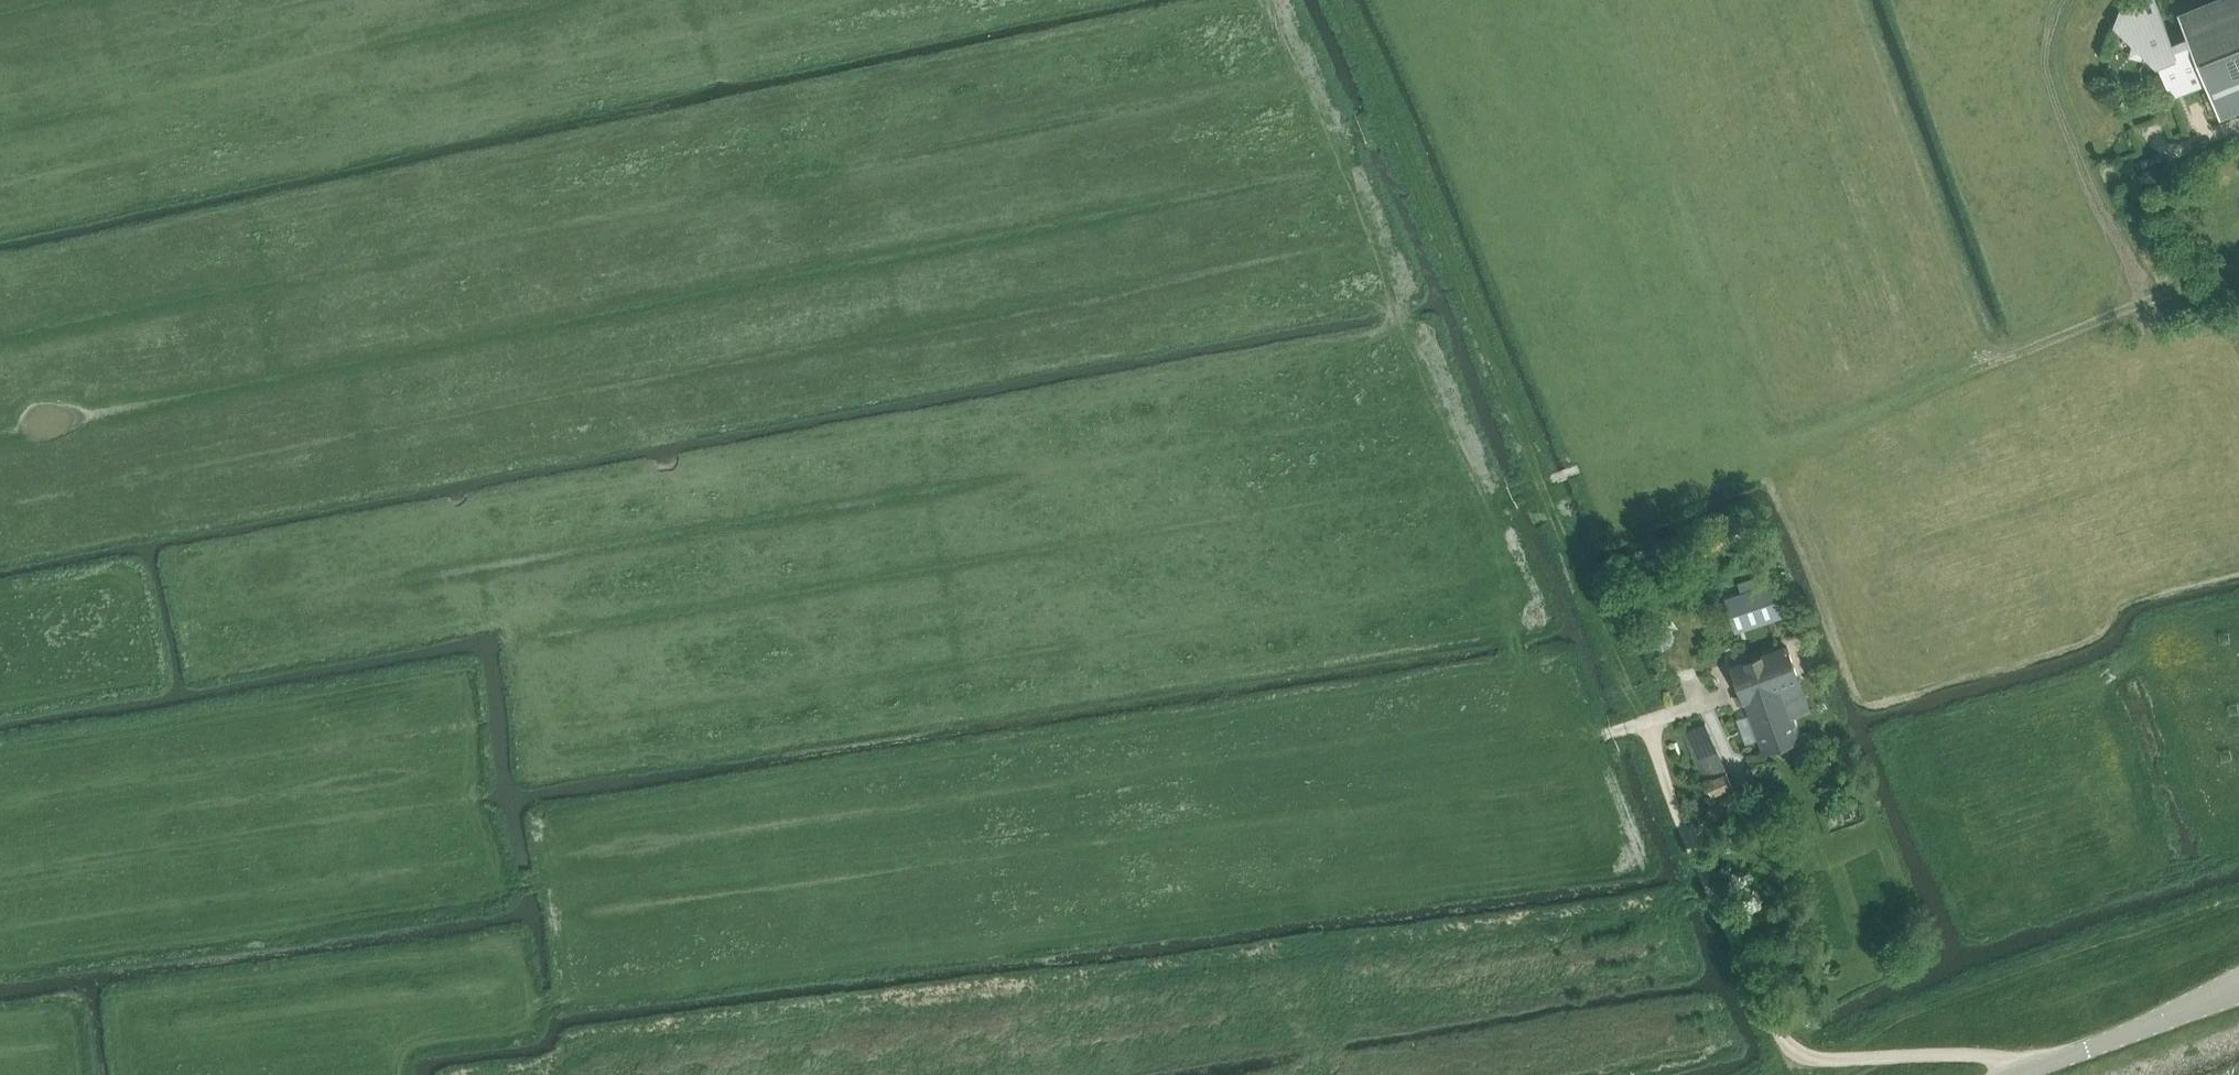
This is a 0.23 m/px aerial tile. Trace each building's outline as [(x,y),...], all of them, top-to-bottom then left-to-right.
[(2116,23),(2157,59),(2156,59),(2166,86),(2170,84),(2169,83),(2180,79),(2183,85),(2182,86),(2182,87),(2203,79),(2187,38),(2172,44),(2155,0),(2145,0),(2122,9),(2116,23)] [(2178,14),(2187,38),(2203,79),(2219,119),(2238,111),(2238,0),(2214,0),(2178,14)] [(1785,613),(1774,582),(1763,586),(1741,594),(1725,599),(1735,630),(1785,613)] [(1652,630),(1650,638),(1654,645),(1662,647),(1669,643),(1671,634),(1667,628),(1659,626),(1652,630)] [(1731,667),(1764,751),(1802,736),(1794,715),(1810,709),(1786,646),(1731,667)] [(1720,681),(1707,682),(1710,703),(1723,701),(1720,681)] [(1682,732),(1711,795),(1734,785),(1704,722),(1682,732)]
